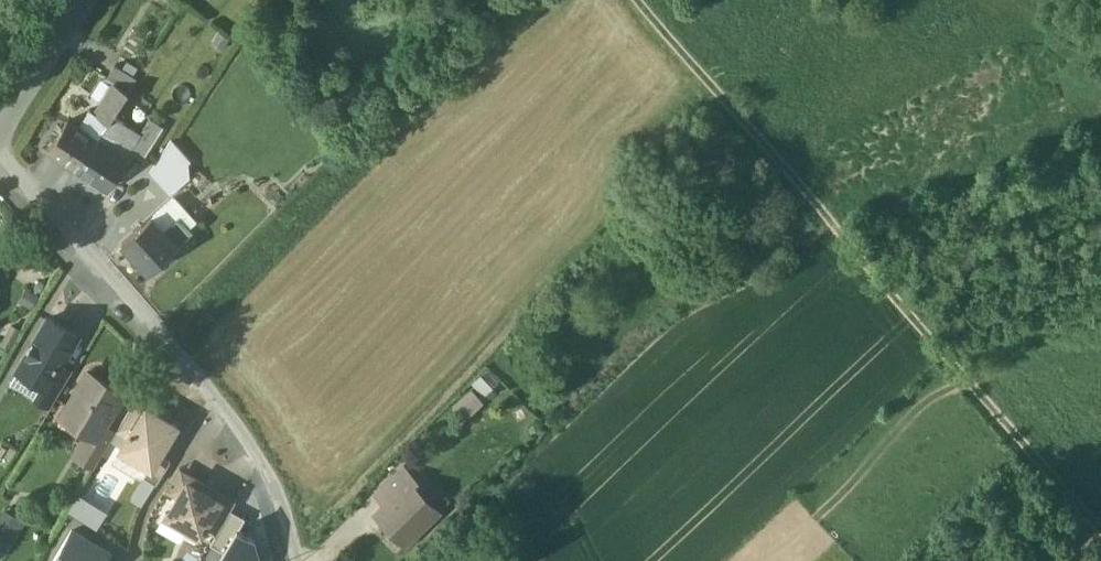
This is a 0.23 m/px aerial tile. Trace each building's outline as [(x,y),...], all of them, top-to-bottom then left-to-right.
[(115,66),(107,78),(115,84),(129,94),(137,81),(115,66)] [(115,84),(96,113),(111,122),(114,117),(129,94),(115,84)] [(89,107),(77,126),(99,140),(111,122),(96,113),(89,107)] [(111,122),(99,140),(108,146),(123,123),(114,117),(111,122)] [(146,157),(164,128),(151,119),(141,133),(132,148),(146,157)] [(77,126),(69,121),(50,150),(80,170),(99,140),(77,126)] [(132,148),(141,133),(123,123),(108,146),(125,157),(132,148)] [(172,138),(150,173),(170,195),(190,177),(191,159),(172,138)] [(108,146),(99,140),(80,170),(109,189),(128,160),(108,146)] [(197,220),(174,197),(152,216),(164,229),(178,216),(189,228),(197,220)] [(152,216),(122,242),(148,271),(178,245),(164,229),(152,216)] [(178,216),(164,229),(178,245),(192,232),(189,228),(178,216)] [(77,333),(49,317),(19,368),(44,384),(46,385),(59,364),(77,333)] [(71,371),(59,364),(46,385),(44,384),(37,397),(51,405),(71,371)] [(108,383),(88,370),(77,388),(76,387),(73,393),(74,393),(67,404),(78,410),(72,420),(91,432),(97,436),(103,425),(124,391),(108,382),(108,383)] [(129,435),(149,403),(139,397),(119,429),(129,435)] [(121,448),(152,467),(159,455),(180,421),(149,403),(129,435),(121,448)] [(103,425),(97,436),(91,432),(77,454),(95,465),(115,432),(103,425)] [(169,461),(159,455),(152,467),(145,478),(155,484),(169,461)] [(180,467),(167,490),(178,497),(190,476),(191,474),(180,467)] [(409,484),(398,474),(398,473),(397,473),(397,474),(386,485),(385,484),(386,485),(385,486),(386,486),(386,485),(397,496),(390,502),(389,502),(390,503),(385,508),(384,507),(385,508),(379,514),(378,513),(378,514),(378,515),(379,514),(392,527),(391,528),(392,528),(405,541),(404,541),(405,541),(406,541),(405,541),(423,523),(424,523),(424,522),(435,511),(435,512),(436,512),(435,511),(436,511),(436,510),(435,511),(422,498),(422,497),(422,498),(409,485),(409,484)] [(223,495),(190,476),(178,497),(168,513),(182,522),(180,527),(199,538),(205,526),(223,495)] [(79,491),(69,508),(98,525),(108,508),(79,491)] [(223,495),(205,526),(217,533),(231,509),(235,502),(223,495)] [(211,542),(227,551),(240,530),(246,518),(231,509),(217,533),(211,542)] [(221,560),(261,560),(256,539),(240,530),(227,551),(221,560)] [(110,553),(74,531),(55,560),(105,560),(110,553)]
